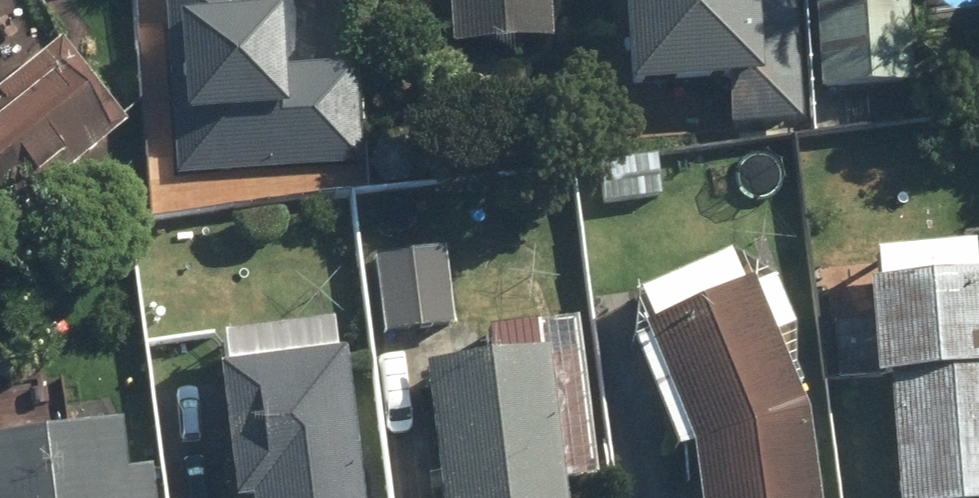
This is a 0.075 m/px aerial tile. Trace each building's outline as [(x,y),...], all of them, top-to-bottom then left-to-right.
[(274,0),(159,0),(164,183),(357,179),(354,68),(276,70),(274,0)] [(445,53),(542,46),(539,0),(442,0),(445,53)] [(603,88),(710,84),(712,133),(790,130),(786,0),(600,0),(603,88)] [(810,93),(910,90),(908,0),(807,0),(810,93)] [(120,128),(57,43),(0,85),(0,199),(8,210),(120,128)] [(440,257),(365,265),(373,344),(448,335),(440,257)] [(976,291),(853,302),(861,389),(877,388),(886,497),(978,497),(978,328),(976,291)] [(792,427),(735,295),(629,341),(679,455),(685,497),(802,497),(792,427)] [(210,354),(214,380),(203,382),(221,497),(343,497),(319,337),(210,354)] [(414,376),(432,497),(560,497),(539,358),(414,376)] [(151,474),(119,477),(115,437),(0,447),(0,497),(153,497),(151,474)]
